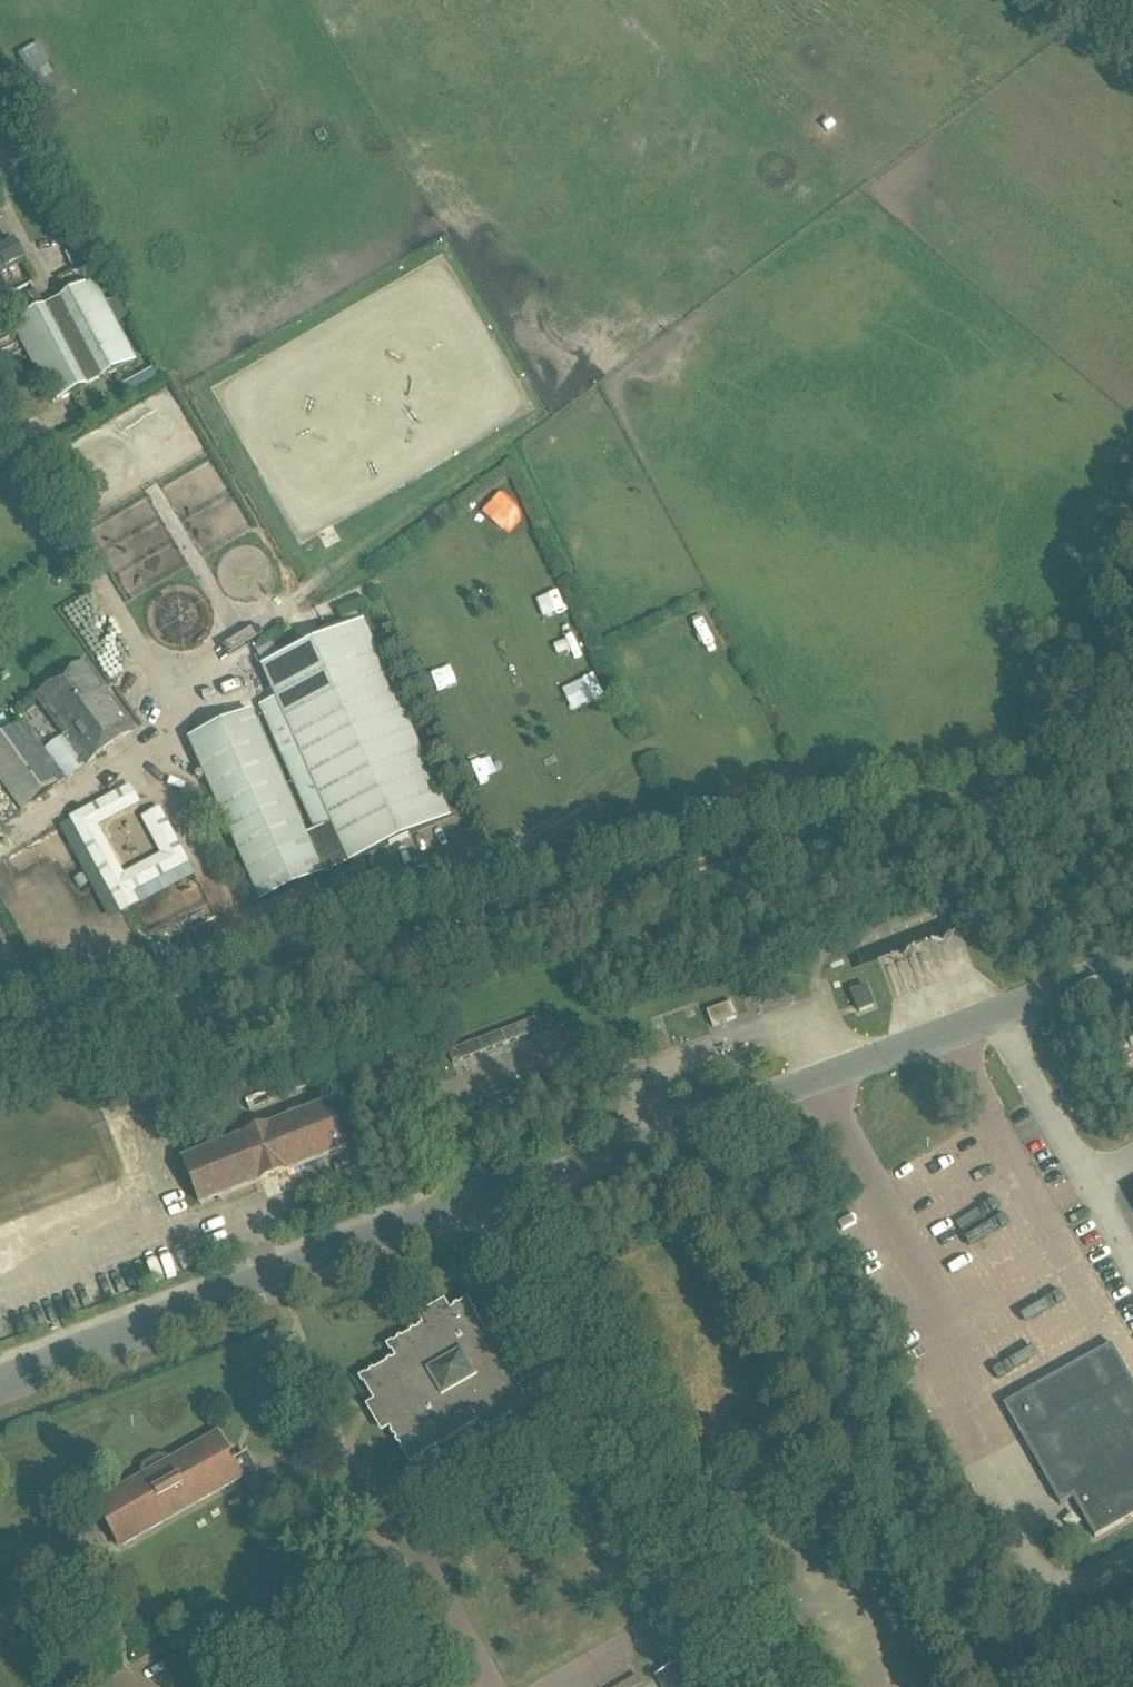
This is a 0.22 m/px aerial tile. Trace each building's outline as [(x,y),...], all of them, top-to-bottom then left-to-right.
[(6,269),(12,279),(25,272),(19,262),(24,259),(1,215),(0,216),(0,272),(6,269)] [(75,249),(66,254),(73,269),(83,264),(75,249)] [(93,281),(11,324),(52,403),(134,360),(93,281)] [(13,300),(20,314),(31,308),(24,295),(13,300)] [(484,482),(476,505),(500,512),(507,490),(484,482)] [(140,549),(127,554),(133,571),(146,566),(140,549)] [(524,584),(533,604),(554,594),(545,574),(524,584)] [(700,610),(680,618),(688,638),(708,630),(700,610)] [(567,619),(546,629),(556,648),(577,638),(567,619)] [(250,713),(190,741),(262,900),(323,873),(348,861),(449,815),(362,622),(264,667),(261,668),(275,701),(259,708),(315,831),(305,835),(250,713)] [(0,737),(0,795),(4,801),(2,803),(5,806),(8,804),(16,814),(133,730),(85,663),(36,698),(62,735),(43,748),(23,721),(0,737)] [(572,687),(594,684),(592,665),(569,668),(572,687)] [(134,783),(75,816),(127,910),(139,903),(133,892),(191,859),(162,806),(150,813),(173,854),(126,880),(93,821),(140,795),(134,783)] [(627,798),(631,814),(648,809),(643,794),(627,798)] [(866,987),(852,993),(859,1012),(874,1006),(866,987)] [(703,1013),(728,1004),(722,989),(697,998),(703,1013)] [(519,1018),(541,1014),(539,1004),(517,1009),(519,1018)] [(731,1004),(707,1014),(713,1028),(720,1026),(721,1029),(726,1027),(725,1023),(737,1018),(731,1004)] [(547,1015),(447,1052),(452,1064),(552,1027),(552,1026),(557,1024),(555,1018),(549,1021),(547,1015)] [(407,1115),(399,1099),(387,1105),(396,1121),(407,1115)] [(330,1104),(183,1161),(200,1206),(347,1149),(330,1104)] [(395,1360),(361,1380),(410,1464),(497,1414),(502,1423),(511,1418),(515,1426),(534,1415),(504,1363),(512,1358),(496,1331),(488,1336),(467,1302),(450,1312),(445,1303),(418,1319),(423,1327),(388,1348),(395,1360)] [(1004,1407),(1021,1437),(1060,1507),(1073,1499),(1073,1500),(1074,1499),(1073,1497),(1076,1495),(1080,1501),(1077,1503),(1075,1504),(1077,1507),(1078,1509),(1095,1539),(1132,1517),(1132,1382),(1130,1377),(1113,1347),(1101,1354),(1017,1401),(1004,1407)] [(143,1477),(94,1504),(119,1549),(256,1472),(247,1455),(234,1463),(218,1434),(170,1461),(169,1459),(158,1459),(146,1466),(142,1475),(143,1477)] [(657,1677),(663,1686),(696,1686),(682,1663),(677,1666),(676,1666),(663,1674),(657,1677)]
